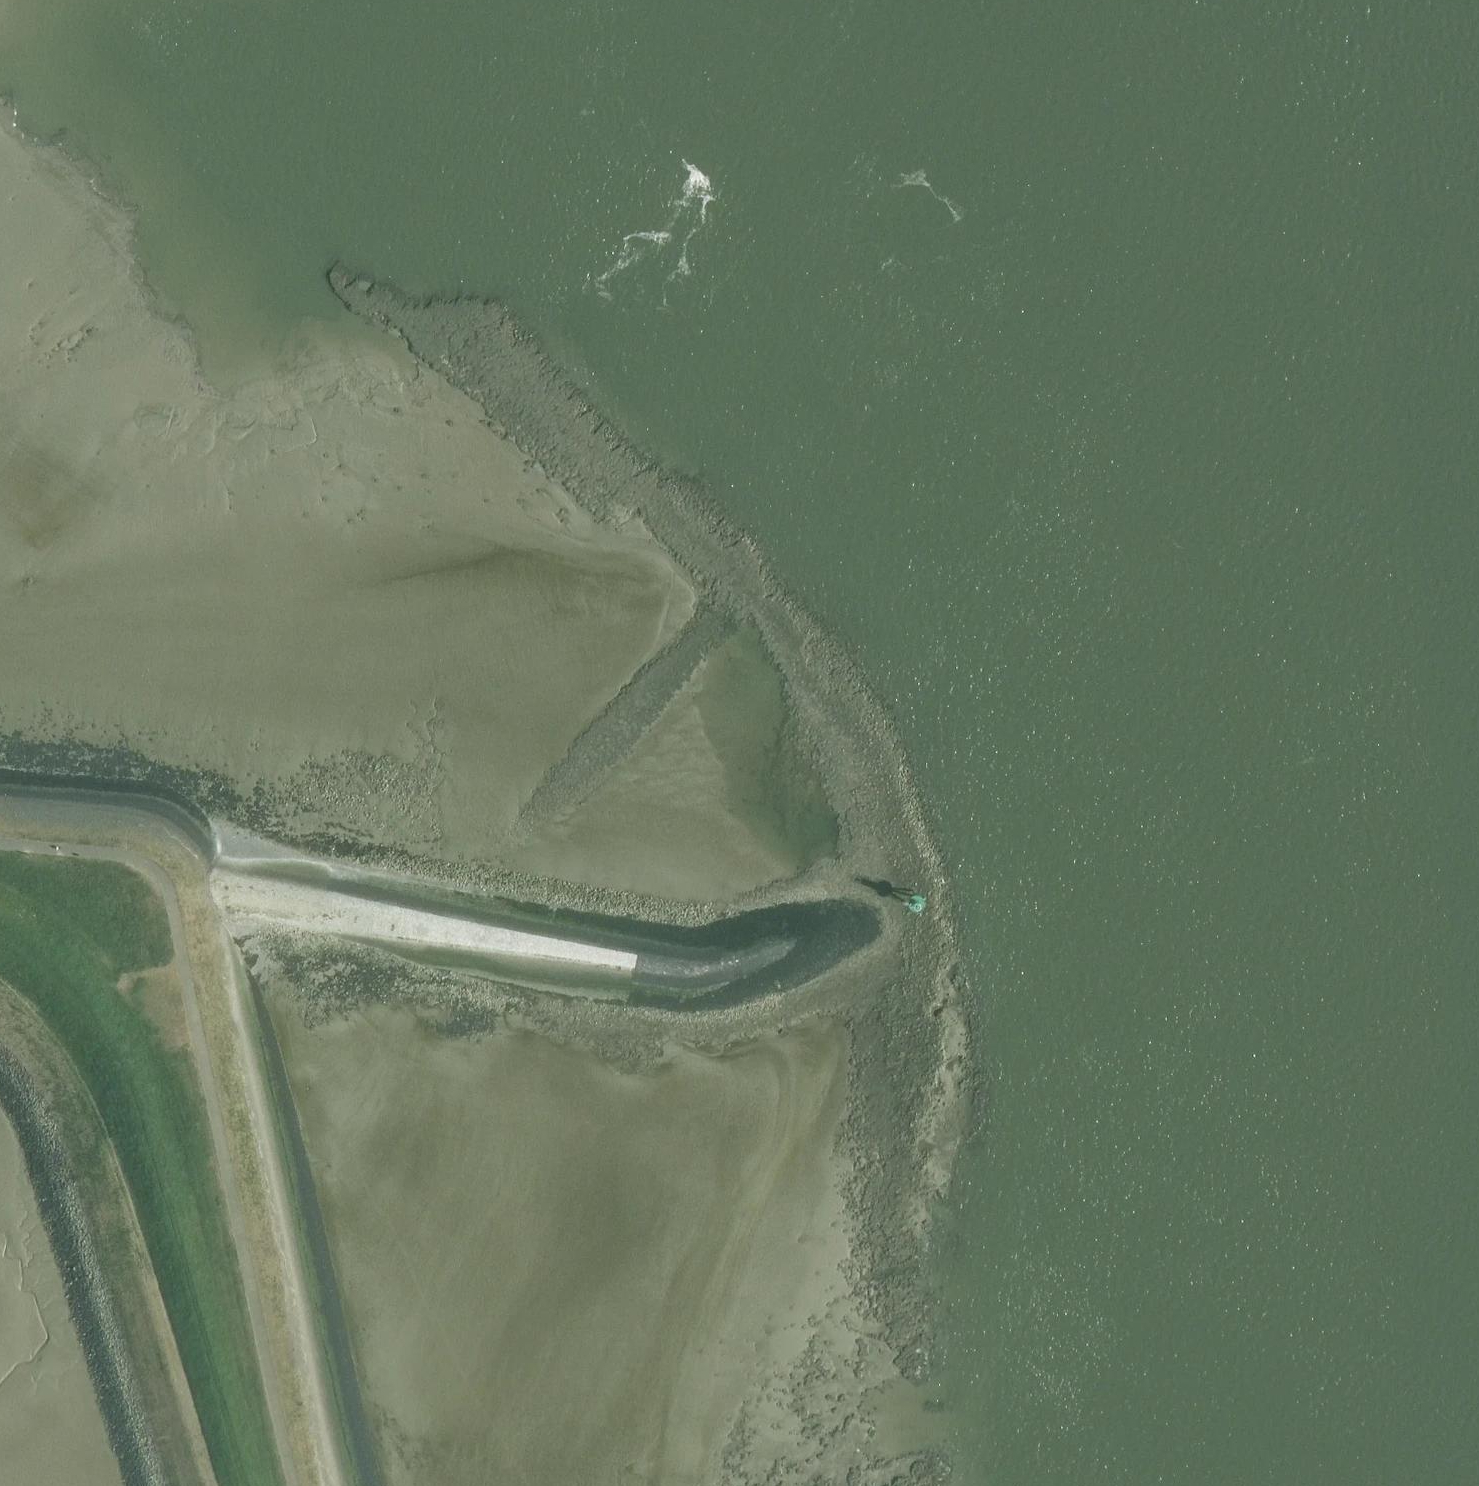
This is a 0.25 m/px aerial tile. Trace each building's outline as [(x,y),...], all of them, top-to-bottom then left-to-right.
[(916,904),(922,895),(910,887),(904,896),(916,904)]
